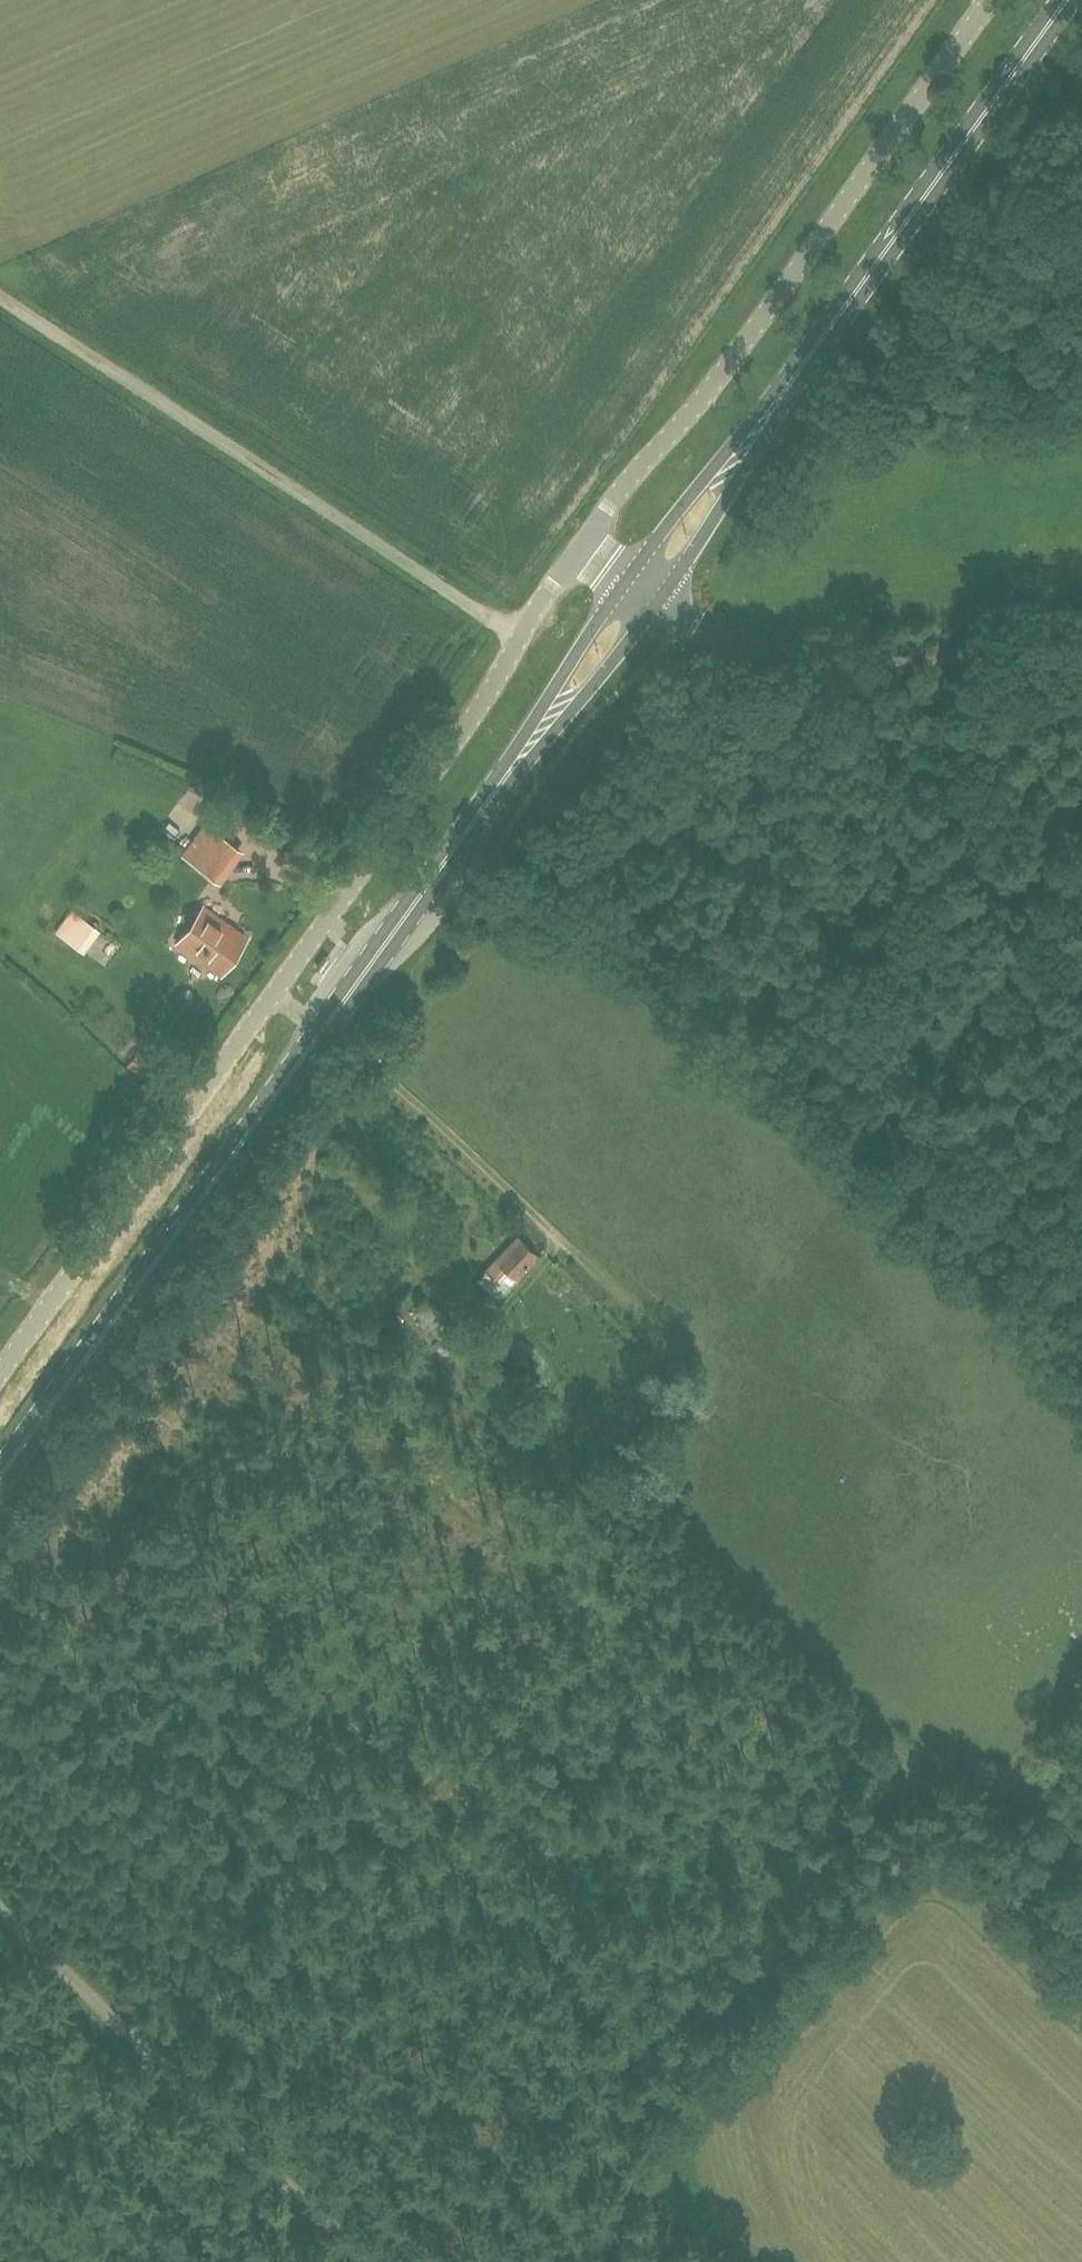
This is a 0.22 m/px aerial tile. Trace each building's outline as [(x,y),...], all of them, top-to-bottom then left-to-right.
[(214,879),(238,847),(207,824),(183,856),(214,879)] [(221,976),(248,939),(204,906),(177,943),(221,976)] [(65,908),(50,933),(81,952),(97,927),(65,908)] [(126,1065),(141,1079),(153,1066),(138,1052),(126,1065)] [(510,1272),(516,1277),(538,1255),(519,1237),(498,1260),(497,1259),(485,1271),(499,1284),(510,1272)]
